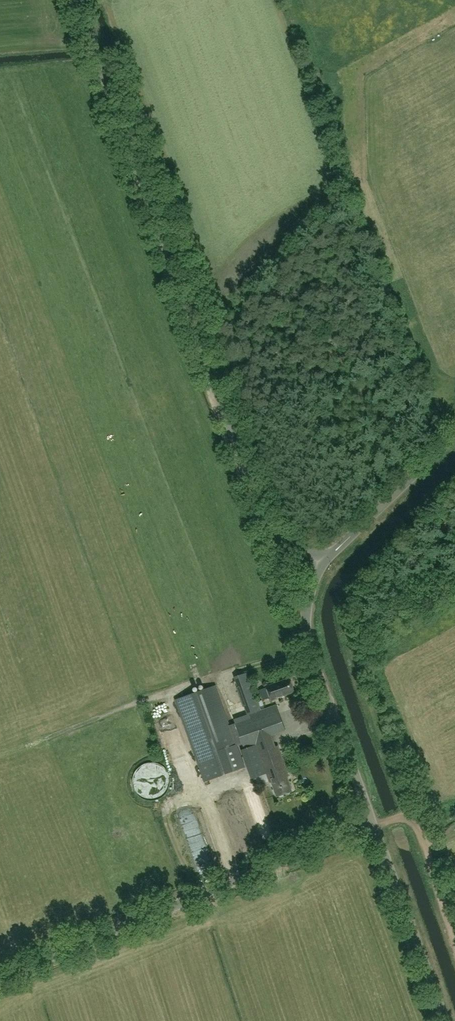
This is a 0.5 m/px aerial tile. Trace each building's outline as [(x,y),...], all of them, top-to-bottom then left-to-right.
[(229,690),(234,687),(236,692),(242,688),(235,677),(225,682),(229,690)] [(289,677),(266,686),(272,700),(294,692),(289,677)] [(215,686),(174,700),(204,781),(245,766),(237,747),(242,745),(244,749),(242,749),(253,778),(267,773),(276,796),(291,791),(286,776),(287,775),(277,747),(276,747),(271,735),(286,729),(277,704),(233,720),(234,723),(229,725),(215,686)] [(232,701),(241,697),(239,693),(230,696),(232,701)] [(194,776),(189,747),(179,749),(185,778),(194,776)] [(195,814),(186,817),(192,838),(202,835),(195,814)]
